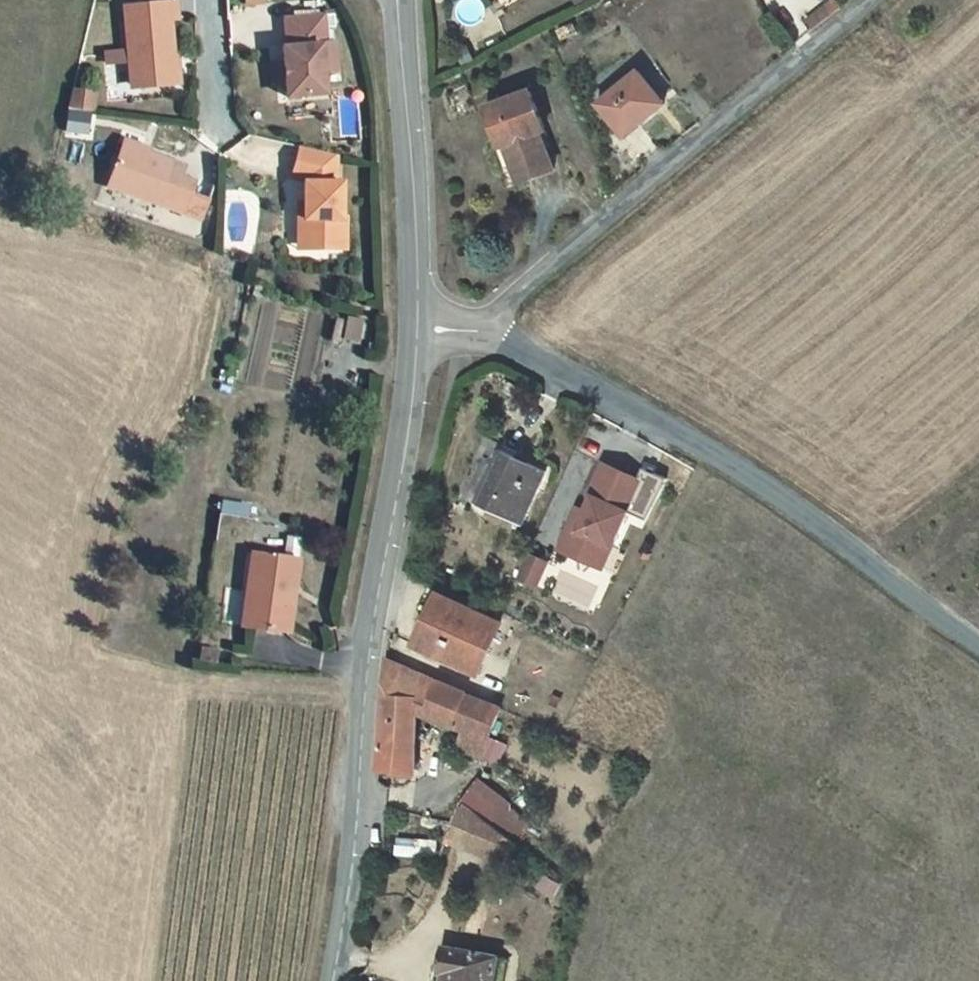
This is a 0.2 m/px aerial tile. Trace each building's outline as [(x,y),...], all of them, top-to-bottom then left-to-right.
[(179,17),(178,0),(125,5),(130,69),(136,68),(137,85),(177,82),(171,18),(179,17)] [(807,17),(813,27),(842,12),(837,1),(807,17)] [(325,15),(287,18),(290,46),(285,47),(290,96),(327,92),(323,44),(328,44),(325,15)] [(74,92),(69,109),(93,111),(96,94),(74,92)] [(637,95),(595,128),(622,161),(664,129),(637,95)] [(72,110),(70,125),(86,127),(88,112),(72,110)] [(490,166),(501,207),(547,193),(537,153),(542,152),(531,113),(485,125),(495,165),(490,166)] [(184,165),(123,143),(108,184),(183,211),(194,181),(180,176),(184,165)] [(338,180),(337,156),(293,145),(295,176),(306,181),(306,220),(311,220),(311,251),(348,250),(348,219),(344,219),(343,180),(338,180)] [(306,220),(301,220),(301,251),(307,251),(311,251),(311,220),(306,220)] [(496,452),(471,507),(519,528),(543,473),(496,452)] [(640,480),(602,462),(587,493),(590,494),(583,509),(574,527),(567,523),(556,545),(592,562),(602,542),(608,545),(640,480)] [(583,509),(575,505),(567,523),(574,527),(583,509)] [(608,545),(602,542),(592,562),(598,566),(608,545)] [(301,557),(254,549),(248,587),(258,588),(253,623),(289,629),(301,557)] [(529,554),(518,577),(537,585),(547,563),(529,554)] [(258,588),(248,587),(242,622),(253,623),(258,588)] [(470,677),(496,623),(434,594),(409,647),(470,677)] [(433,703),(436,681),(387,660),(382,695),(419,696),(433,703)] [(501,710),(436,681),(433,703),(419,696),(382,695),(372,772),(410,776),(414,712),(464,733),(457,748),(476,756),(501,710)] [(494,738),(485,758),(499,763),(508,744),(494,738)] [(499,808),(467,786),(459,800),(488,820),(499,808)] [(459,800),(452,842),(503,862),(516,840),(488,820),(459,800)] [(516,840),(503,862),(512,865),(524,845),(516,840)] [(442,949),(437,976),(445,977),(444,980),(491,980),(495,960),(442,949)] [(495,960),(491,980),(499,980),(502,961),(495,960)]
